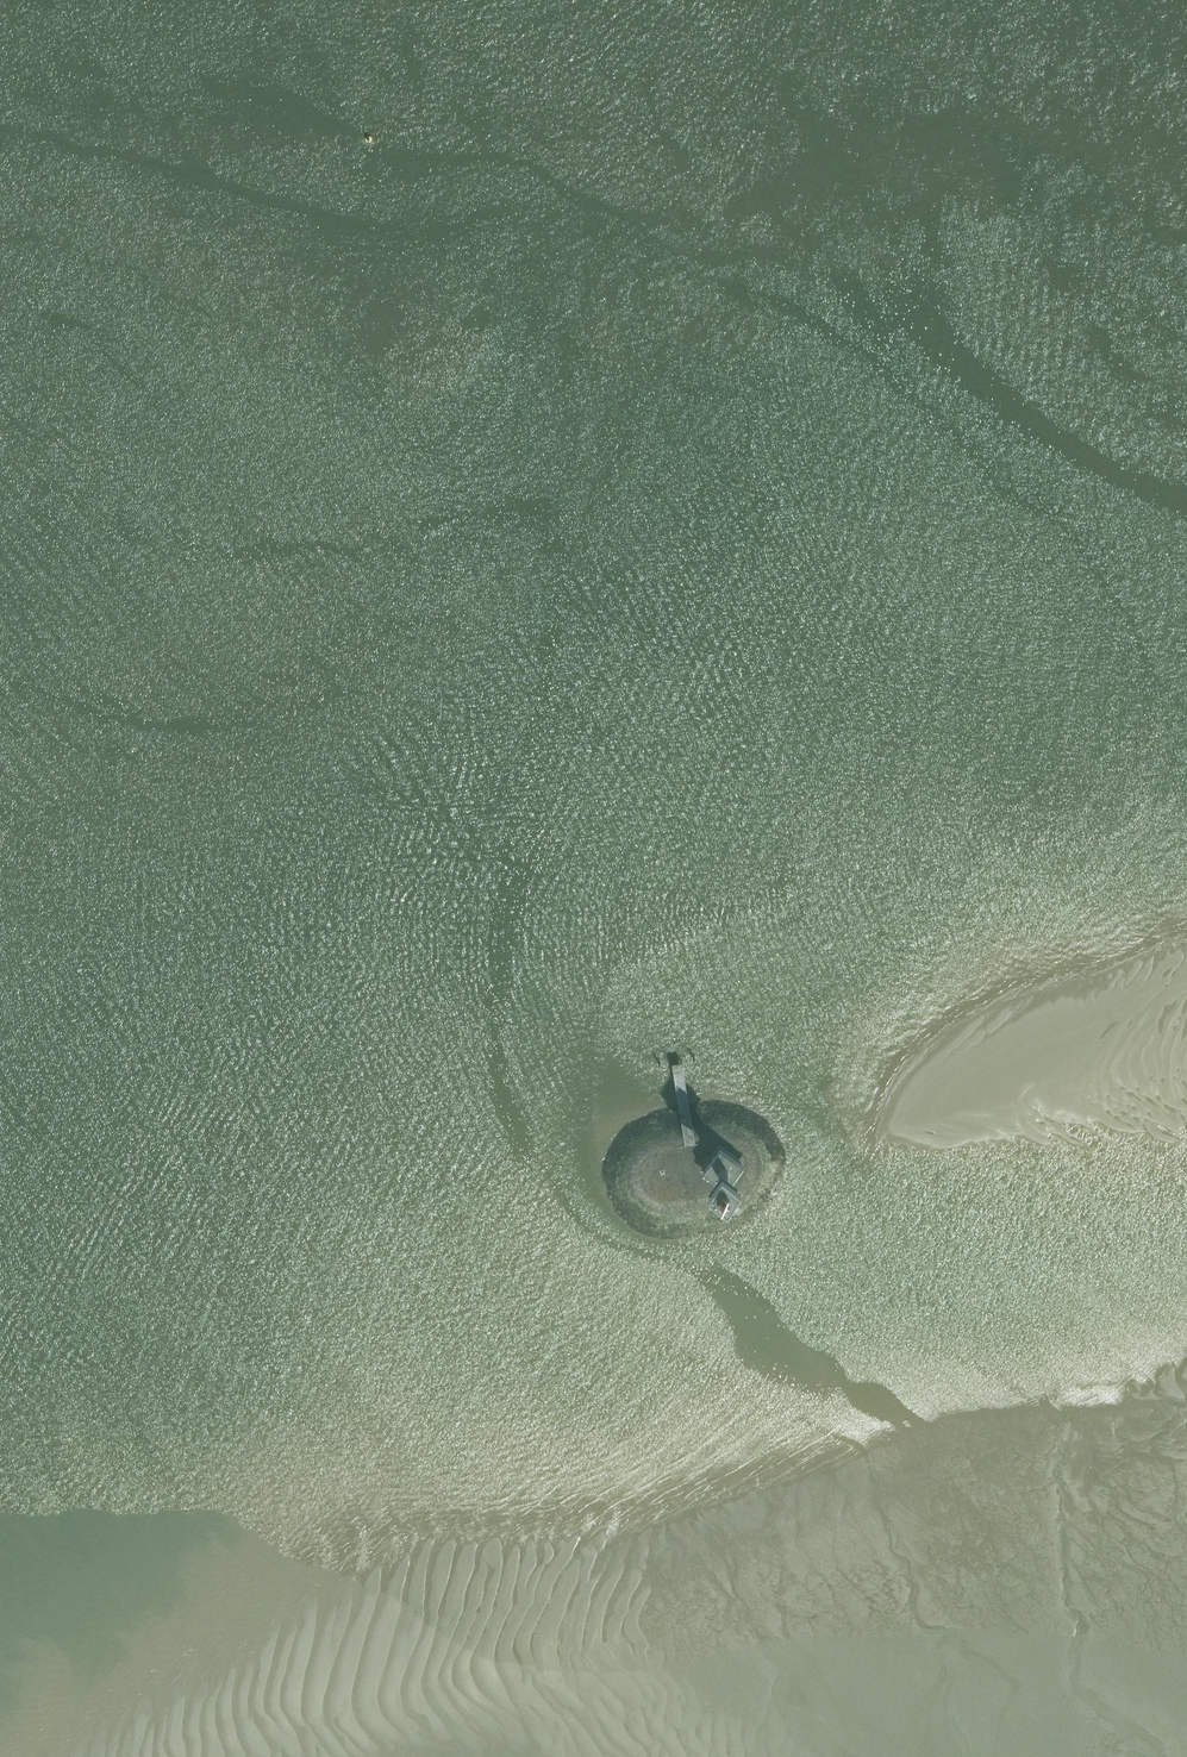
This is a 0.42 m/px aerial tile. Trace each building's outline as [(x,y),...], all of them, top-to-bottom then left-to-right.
[(728,1190),(744,1166),(721,1150),(704,1173),(728,1190)]
